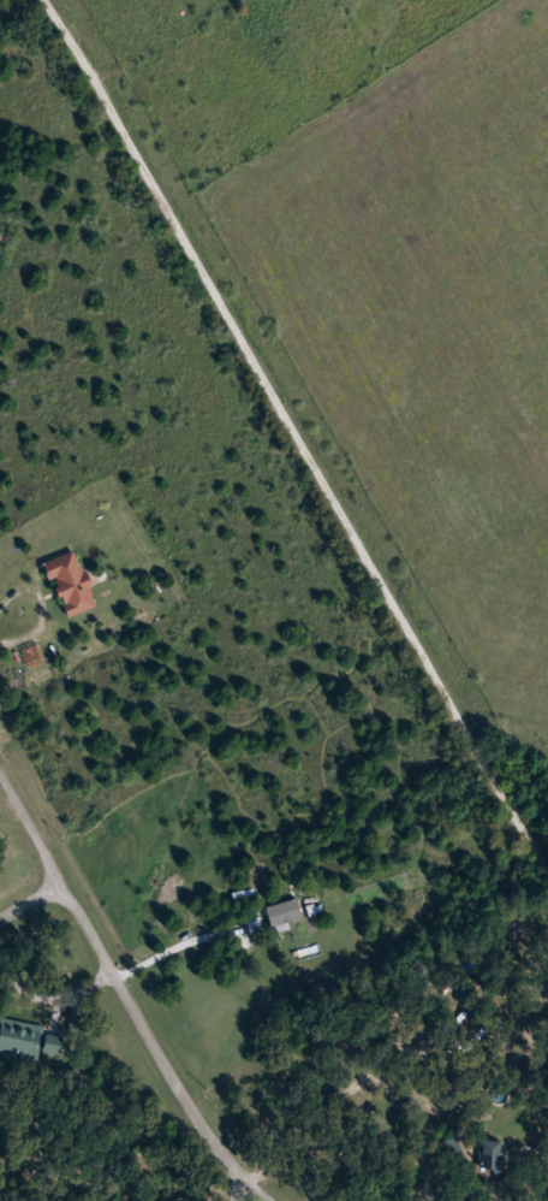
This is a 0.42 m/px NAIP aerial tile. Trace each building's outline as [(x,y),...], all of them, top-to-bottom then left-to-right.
[(44,562),(78,551),(96,608),(68,617),(56,579),(50,581),(44,562)] [(264,909),(298,898),(305,919),(272,930),(264,909)] [(37,1058),(0,1050),(0,1044),(5,1023),(43,1031),(37,1058)] [(47,1052),(48,1043),(65,1046),(64,1055),(47,1052)] [(466,1158),(451,1166),(439,1143),(455,1135),(466,1158)] [(501,1167),(481,1166),(482,1140),(504,1141),(501,1167)]
